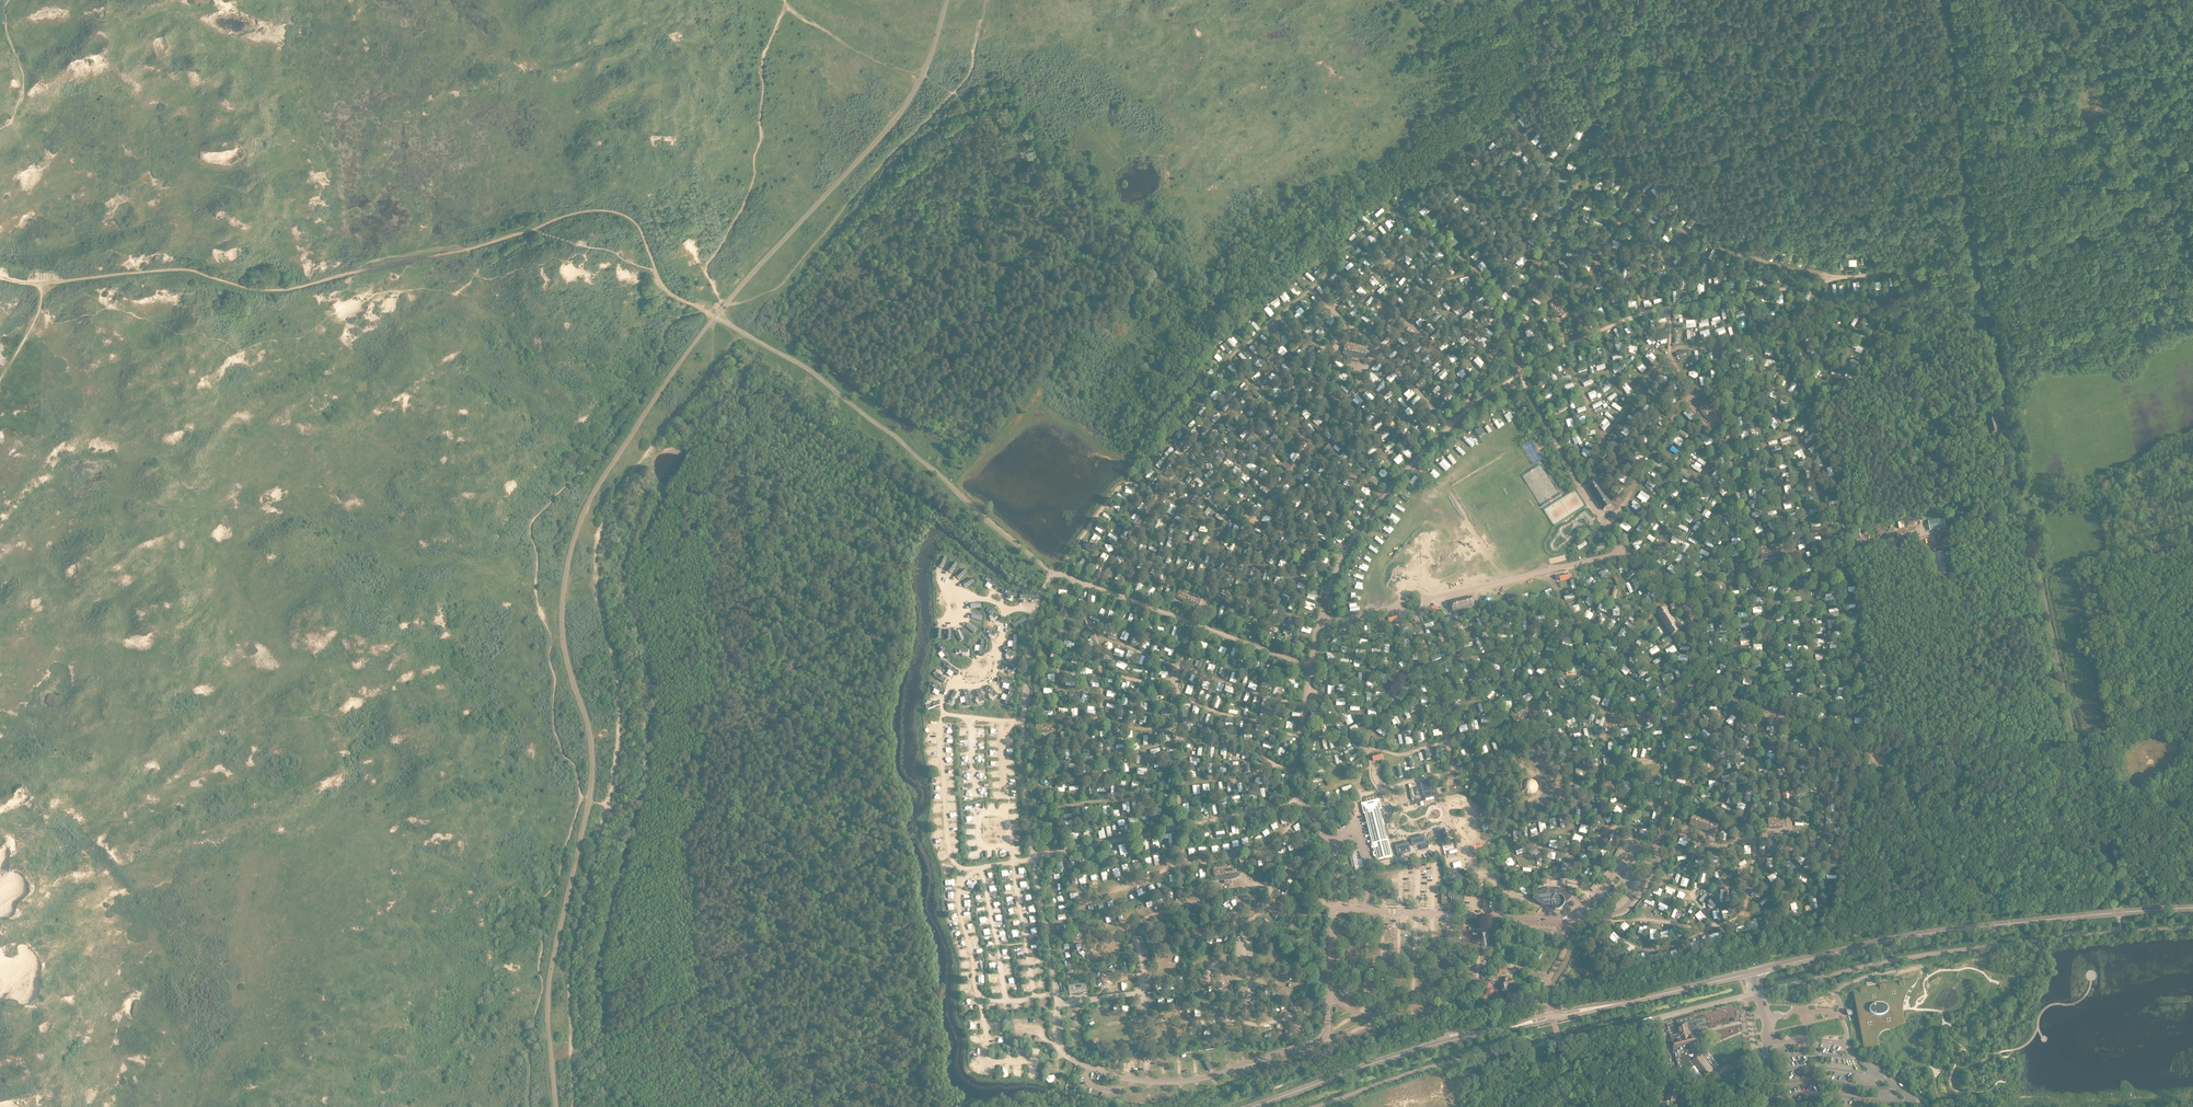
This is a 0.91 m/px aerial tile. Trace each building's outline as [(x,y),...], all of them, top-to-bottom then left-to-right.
[(1556,313),(1561,318),(1568,312),(1556,299),(1549,306),(1554,311),(1553,312),(1555,314),(1556,313)] [(1351,353),(1359,355),(1367,357),(1369,348),(1344,342),(1342,352),(1351,353)] [(1705,415),(1709,421),(1717,415),(1706,401),(1698,407),(1703,413),(1702,413),(1704,416),(1705,415)] [(1988,421),(1991,433),(1991,434),(1997,433),(1994,420),(1988,421)] [(1588,487),(1602,511),(1611,505),(1596,482),(1588,487)] [(1929,531),(1945,528),(1943,518),(1927,521),(1929,531)] [(1779,543),(1758,548),(1760,557),(1766,556),(1774,554),(1781,553),(1779,543)] [(1936,576),(1947,574),(1942,552),(1932,555),(1936,576)] [(1188,603),(1188,602),(1198,606),(1201,597),(1179,588),(1175,597),(1185,601),(1185,602),(1188,603)] [(1452,612),(1474,607),(1471,597),(1450,602),(1452,612)] [(1670,636),(1679,631),(1665,607),(1656,612),(1670,636)] [(1396,616),(1387,618),(1388,624),(1397,622),(1396,616)] [(1511,716),(1516,725),(1523,720),(1524,721),(1526,720),(1526,719),(1533,715),(1528,706),(1511,716)] [(1035,731),(1043,732),(1046,732),(1055,732),(1055,722),(1035,722),(1035,731)] [(1534,778),(1531,777),(1527,777),(1524,778),(1522,780),(1520,783),(1519,786),(1520,789),(1521,792),(1522,794),(1524,795),(1526,796),(1529,796),(1532,796),(1534,795),(1536,793),(1538,791),(1539,789),(1539,787),(1539,784),(1538,782),(1536,780),(1534,778)] [(1429,780),(1419,782),(1422,794),(1424,794),(1425,796),(1425,799),(1432,797),(1430,792),(1432,792),(1429,780)] [(1381,810),(1379,799),(1360,804),(1363,814),(1364,814),(1362,804),(1378,801),(1380,810),(1381,810)] [(1378,801),(1362,804),(1364,814),(1372,844),(1370,844),(1371,849),(1373,848),(1374,852),(1372,853),(1373,857),(1375,857),(1376,861),(1383,859),(1384,859),(1392,857),(1387,837),(1386,833),(1384,826),(1383,822),(1382,820),(1380,810),(1378,801)] [(1692,816),(1691,821),(1689,826),(1714,835),(1718,824),(1692,816)] [(1786,827),(1785,817),(1767,818),(1768,828),(1775,828),(1775,829),(1778,828),(1786,827)] [(1444,830),(1438,832),(1441,845),(1442,847),(1448,846),(1446,837),(1444,830)] [(1424,837),(1411,840),(1413,847),(1426,844),(1424,837)] [(1408,844),(1395,847),(1396,854),(1410,850),(1408,844)] [(1351,853),(1354,865),(1354,866),(1355,870),(1363,868),(1362,864),(1361,859),(1357,860),(1355,852),(1351,853)] [(1238,865),(1212,868),(1213,878),(1214,878),(1222,877),(1230,876),(1238,875),(1239,875),(1238,865)] [(1462,870),(1448,874),(1450,883),(1461,881),(1462,887),(1467,886),(1465,879),(1464,880),(1462,870)] [(1560,908),(1561,908),(1562,907),(1563,906),(1563,905),(1563,904),(1563,903),(1563,902),(1565,901),(1566,900),(1568,898),(1569,897),(1567,895),(1566,894),(1564,893),(1563,892),(1561,891),(1559,890),(1557,890),(1555,890),(1553,890),(1551,890),(1549,890),(1547,890),(1546,891),(1544,892),(1542,893),(1541,894),(1539,895),(1538,896),(1536,897),(1535,899),(1537,900),(1538,902),(1540,903),(1541,904),(1543,905),(1545,905),(1547,906),(1549,906),(1551,906),(1553,906),(1554,907),(1554,908),(1555,908),(1556,909),(1557,909),(1558,909),(1559,909),(1560,908)] [(1508,990),(1508,985),(1513,984),(1513,980),(1508,981),(1507,978),(1503,979),(1503,983),(1500,984),(1501,991),(1508,990)] [(1914,981),(1914,980),(1906,980),(1898,980),(1890,980),(1885,980),(1880,981),(1875,982),(1866,983),(1864,984),(1863,984),(1861,985),(1860,986),(1858,987),(1857,988),(1856,989),(1855,990),(1854,991),(1855,999),(1858,1013),(1860,1027),(1865,1048),(1864,1048),(1864,1049),(1865,1048),(1868,1049),(1871,1050),(1874,1050),(1877,1050),(1875,1042),(1875,1041),(1875,1040),(1875,1039),(1875,1038),(1875,1036),(1876,1035),(1876,1034),(1877,1033),(1878,1032),(1879,1031),(1880,1030),(1881,1029),(1882,1029),(1883,1028),(1884,1028),(1885,1028),(1889,1027),(1890,1027),(1891,1027),(1892,1026),(1893,1026),(1895,1024),(1897,1024),(1898,1023),(1900,1022),(1901,1022),(1901,1020),(1900,1017),(1900,1014),(1900,1011),(1901,1011),(1901,1008),(1900,1008),(1900,1005),(1901,1002),(1902,999),(1903,996),(1904,993),(1906,990),(1908,988),(1910,986),(1912,984),(1912,983),(1913,982),(1914,981)] [(1086,993),(1085,983),(1067,986),(1068,995),(1076,994),(1076,995),(1079,995),(1079,994),(1086,993)] [(1699,1056),(1698,1057),(1696,1051),(1697,1051),(1696,1045),(1694,1036),(1693,1034),(1697,1033),(1692,1016),(1674,1021),(1678,1035),(1669,1037),(1670,1043),(1672,1052),(1673,1052),(1677,1068),(1682,1066),(1686,1072),(1687,1072),(1696,1084),(1711,1072),(1699,1056)] [(1663,1042),(1660,1043),(1667,1070),(1674,1068),(1673,1063),(1669,1064),(1663,1042)] [(1666,1101),(1674,1103),(1676,1097),(1678,1092),(1670,1090),(1666,1101)]
